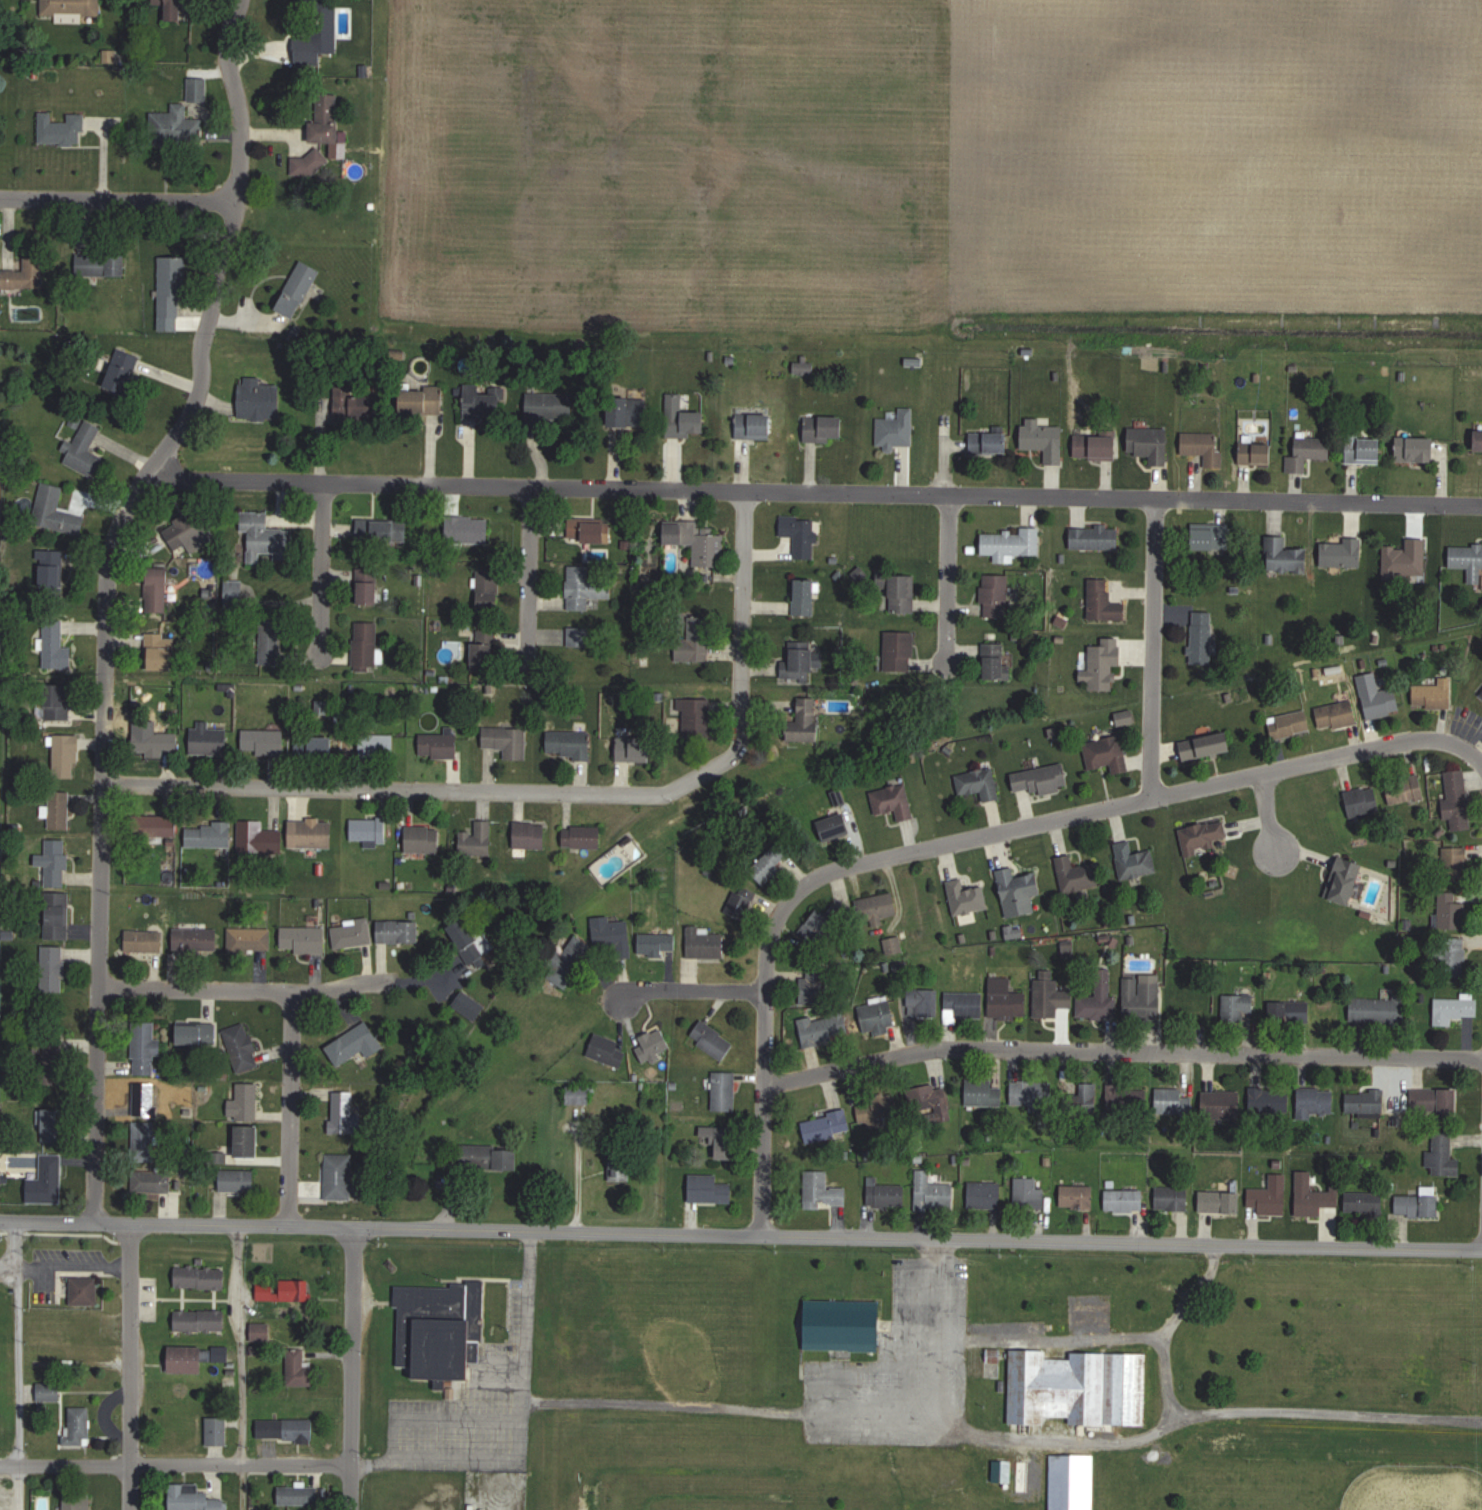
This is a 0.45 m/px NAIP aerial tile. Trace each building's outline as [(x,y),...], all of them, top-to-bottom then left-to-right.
[(41,18),(100,19),(101,0),(41,0),(41,18)] [(168,6),(167,23),(184,23),(185,0),(154,0),(154,5),(168,6)] [(337,54),(337,0),(307,0),(307,18),(315,18),(315,54),(337,54)] [(207,79),(189,79),(189,101),(207,101),(207,79)] [(339,95),(317,95),(317,122),(311,122),(310,143),(339,144),(339,95)] [(204,120),(187,119),(187,104),(172,104),(172,114),(160,114),(160,140),(203,141),(204,120)] [(40,146),(84,146),(84,115),(68,115),(68,123),(53,123),(53,113),(40,113),(40,146)] [(126,278),(126,254),(76,254),(76,278),(126,278)] [(188,257),(160,257),(160,319),(180,319),(180,294),(188,294),(188,257)] [(43,258),(23,258),(23,270),(0,271),(0,289),(43,289),(43,258)] [(320,269),(299,260),(280,310),(300,318),(320,269)] [(105,388),(127,397),(137,372),(147,376),(152,364),(120,351),(105,388)] [(262,379),(240,378),(239,419),(280,420),(281,384),(262,384),(262,379)] [(444,387),(425,387),(425,391),(402,391),(402,415),(444,415),(444,387)] [(466,417),(574,418),(574,393),(466,392),(466,417)] [(338,393),(336,418),(383,421),(385,397),(338,393)] [(683,412),(684,394),(668,394),(667,436),(707,437),(707,412),(683,412)] [(611,405),(611,428),(646,428),(646,400),(622,400),(622,405),(611,405)] [(914,447),(914,408),(900,408),(900,419),(877,419),(877,447),(914,447)] [(737,439),(773,439),(773,414),(737,414),(737,439)] [(846,417),(805,417),(805,442),(846,442),(846,417)] [(75,444),(67,440),(62,452),(67,454),(62,464),(95,479),(106,455),(92,448),(102,428),(86,421),(75,444)] [(1064,465),(1065,424),(1023,423),(1023,451),(1047,451),(1046,465),(1064,465)] [(1169,429),(1128,429),(1128,455),(1152,456),(1152,467),(1169,467),(1169,429)] [(1010,455),(1010,433),(970,433),(970,455),(1010,455)] [(1206,468),(1222,468),(1222,434),(1183,434),(1183,455),(1206,455),(1206,468)] [(1120,460),(1120,436),(1074,436),(1074,460),(1120,460)] [(1288,457),(1287,473),(1308,474),(1309,459),(1333,460),(1333,438),(1297,437),(1297,457),(1288,457)] [(1384,463),(1384,438),(1348,438),(1348,463),(1384,463)] [(1395,463),(1438,463),(1438,438),(1395,438),(1395,463)] [(1241,443),(1241,465),(1275,465),(1275,443),(1241,443)] [(32,526),(83,536),(87,516),(59,510),(63,487),(41,482),(32,526)] [(249,532),(249,563),(261,563),(261,553),(275,553),(275,560),(294,560),(294,529),(269,529),(269,512),(237,512),(237,532),(249,532)] [(210,543),(206,515),(166,521),(171,549),(210,543)] [(796,536),(796,558),(817,558),(817,516),(780,516),(780,536),(796,536)] [(448,517),(448,544),(490,544),(490,517),(448,517)] [(399,542),(399,519),(358,520),(358,542),(399,542)] [(698,520),(666,521),(666,545),(696,544),(696,565),(726,565),(726,533),(698,533),(698,520)] [(570,540),(611,540),(611,522),(570,522),(570,540)] [(1121,549),(1120,525),(1071,526),(1072,550),(1121,549)] [(1016,555),(1040,556),(1040,527),(1020,527),(1020,529),(1003,529),(1003,534),(983,533),(982,554),(995,554),(995,562),(1016,563),(1016,555)] [(1195,550),(1229,550),(1229,528),(1195,528),(1195,550)] [(1305,547),(1288,547),(1288,535),(1267,535),(1267,569),(1305,569),(1305,547)] [(1363,537),(1345,537),(1345,541),(1322,541),(1322,566),(1363,566),(1363,537)] [(1384,546),(1384,574),(1426,574),(1427,537),(1407,537),(1407,546),(1384,546)] [(1468,584),(1481,584),(1481,575),(1481,543),(1450,542),(1449,567),(1468,568),(1468,584)] [(63,589),(63,549),(39,549),(39,589),(63,589)] [(590,565),(568,565),(567,609),(589,609),(589,598),(613,598),(613,580),(590,579),(590,565)] [(500,610),(500,567),(477,567),(477,610),(500,610)] [(379,568),(356,568),(356,605),(380,604),(379,568)] [(147,612),(167,612),(167,570),(157,570),(157,579),(147,578),(147,612)] [(915,574),(892,574),(892,612),(915,612),(915,574)] [(1009,575),(984,574),(984,617),(1009,618),(1009,575)] [(817,578),(794,578),(794,615),(817,615),(817,578)] [(1089,579),(1089,621),(1127,621),(1127,602),(1111,602),(1111,579),(1089,579)] [(1192,664),(1215,664),(1216,611),(1193,611),(1192,664)] [(283,664),(282,640),(291,640),(291,619),(258,620),(260,664),(283,664)] [(72,647),(63,647),(63,620),(43,620),(43,669),(72,669),(72,647)] [(353,671),(378,671),(378,622),(353,622),(353,671)] [(591,647),(591,626),(567,626),(567,647),(591,647)] [(710,660),(710,628),(687,628),(687,660),(710,660)] [(498,669),(499,630),(475,630),(474,669),(498,669)] [(885,631),(885,671),(914,671),(914,631),(885,631)] [(165,634),(147,634),(147,670),(177,670),(177,639),(165,639),(165,634)] [(1116,690),(1115,665),(1123,665),(1122,637),(1102,637),(1102,645),(1091,645),(1091,669),(1081,670),(1081,682),(1091,681),(1091,691),(1116,690)] [(1011,680),(1010,643),(984,643),(985,680),(1011,680)] [(781,676),(816,676),(816,644),(781,644),(781,676)] [(1397,686),(1382,690),(1377,671),(1358,676),(1368,719),(1403,711),(1397,686)] [(1440,685),(1414,685),(1414,708),(1453,708),(1453,676),(1440,676),(1440,685)] [(44,720),(71,720),(71,684),(44,684),(44,720)] [(787,741),(822,742),(823,696),(798,696),(797,728),(787,728),(787,741)] [(712,697),(679,698),(680,739),(712,739),(712,697)] [(1359,722),(1353,699),(1316,708),(1321,731),(1359,722)] [(1269,716),(1272,738),(1311,733),(1308,710),(1269,716)] [(191,755),(229,755),(229,729),(210,729),(210,723),(191,723),(191,755)] [(527,759),(527,727),(484,727),(484,749),(505,749),(505,759),(527,759)] [(548,731),(548,757),(592,758),(593,729),(576,728),(576,731),(548,731)] [(287,730),(243,730),(243,755),(287,755),(287,730)] [(1180,742),(1184,762),(1235,752),(1231,732),(1180,742)] [(179,753),(179,733),(133,733),(133,753),(179,753)] [(397,758),(397,733),(361,733),(361,758),(397,758)] [(54,778),(78,778),(78,734),(54,734),(54,778)] [(460,758),(460,734),(425,734),(425,758),(460,758)] [(1084,742),(1089,771),(1113,767),(1114,774),(1129,772),(1123,735),(1084,742)] [(296,736),(296,760),(336,760),(336,736),(296,736)] [(655,761),(655,736),(617,736),(617,761),(655,761)] [(1015,796),(1072,787),(1068,763),(1012,772),(1015,796)] [(984,802),(1001,799),(995,766),(956,773),(960,796),(983,792),(984,802)] [(1472,829),(1469,769),(1446,770),(1448,798),(1445,798),(1446,819),(1452,819),(1453,830),(1472,829)] [(1427,798),(1421,772),(1385,780),(1390,805),(1427,798)] [(916,817),(906,780),(870,790),(876,815),(897,809),(900,821),(916,817)] [(1345,791),(1351,819),(1382,812),(1376,784),(1345,791)] [(70,791),(48,791),(48,829),(70,829),(70,791)] [(825,842),(854,832),(846,811),(817,821),(825,842)] [(178,836),(179,816),(138,814),(137,835),(178,836)] [(350,819),(350,841),(388,841),(388,819),(350,819)] [(493,820),(477,820),(477,831),(460,831),(460,856),(493,856),(493,820)] [(264,821),(238,821),(238,854),(284,854),(284,831),(264,831),(264,821)] [(334,821),(289,821),(289,848),(334,848),(334,821)] [(1184,856),(1217,851),(1216,840),(1228,838),(1226,821),(1180,827),(1184,856)] [(547,822),(514,822),(514,848),(547,848),(547,822)] [(232,847),(232,824),(186,824),(186,847),(232,847)] [(406,854),(441,854),(441,826),(406,826),(406,854)] [(563,847),(602,847),(602,826),(563,826),(563,847)] [(67,838),(46,838),(46,885),(67,885),(67,838)] [(1116,844),(1120,879),(1157,874),(1154,849),(1138,851),(1137,841),(1116,844)] [(791,862),(777,844),(747,868),(761,886),(791,862)] [(1443,882),(1467,882),(1467,846),(1443,846),(1443,882)] [(1063,894),(1100,887),(1095,862),(1076,865),(1074,854),(1056,857),(1063,894)] [(1330,898),(1354,904),(1365,862),(1341,856),(1330,898)] [(1000,869),(1007,918),(1036,913),(1033,896),(1044,894),(1040,873),(1018,876),(1017,867),(1000,869)] [(955,917),(990,909),(985,885),(966,888),(964,878),(948,882),(955,917)] [(725,907),(741,920),(759,896),(743,884),(725,907)] [(899,914),(894,891),(856,900),(862,922),(899,914)] [(1466,929),(1468,902),(1456,901),(1457,892),(1430,891),(1429,927),(1466,929)] [(70,903),(46,903),(46,938),(70,938),(70,903)] [(819,944),(837,923),(820,908),(802,929),(819,944)] [(449,927),(470,966),(489,955),(468,916),(449,927)] [(593,917),(595,955),(632,954),(630,920),(611,920),(611,916),(593,917)] [(373,945),(371,918),(345,920),(346,926),(333,927),(335,948),(373,945)] [(420,943),(420,920),(379,920),(379,943),(420,943)] [(326,953),(326,927),(282,927),(282,953),(326,953)] [(709,927),(688,927),(688,957),(726,957),(726,933),(709,933),(709,927)] [(229,952),(272,952),(272,928),(229,928),(229,952)] [(218,929),(172,929),(172,950),(218,950),(218,929)] [(164,930),(127,930),(127,951),(164,951),(164,930)] [(638,956),(666,956),(666,950),(677,950),(677,933),(638,933),(638,956)] [(904,951),(902,937),(886,940),(888,954),(904,951)] [(1466,939),(1437,939),(1437,977),(1466,977),(1466,939)] [(42,945),(42,991),(65,991),(65,945),(42,945)] [(563,987),(588,961),(573,947),(548,973),(563,987)] [(800,1004),(825,1004),(825,968),(800,968),(800,1004)] [(1077,1018),(1114,1018),(1115,968),(1094,968),(1094,994),(1078,993),(1077,1018)] [(1058,1017),(1059,1008),(1074,1008),(1074,991),(1058,991),(1058,971),(1036,970),(1035,1017),(1058,1017)] [(1161,1018),(1161,975),(1124,975),(1124,1018),(1161,1018)] [(990,977),(990,1016),(1027,1017),(1027,993),(1012,993),(1012,977),(990,977)] [(1206,982),(1178,982),(1178,1018),(1206,1018),(1206,982)] [(489,1002),(465,988),(454,1007),(478,1021),(489,1002)] [(939,989),(907,989),(907,1017),(939,1017),(939,989)] [(984,992),(946,992),(946,1021),(984,1021),(984,992)] [(1223,994),(1223,1023),(1250,1023),(1250,994),(1223,994)] [(1405,997),(1349,997),(1349,1025),(1405,1025),(1405,997)] [(1435,998),(1434,1026),(1453,1026),(1453,1017),(1478,1017),(1478,998),(1435,998)] [(862,1032),(875,1030),(875,1033),(898,1029),(893,1000),(858,1005),(862,1032)] [(1270,1001),(1270,1023),(1311,1023),(1311,1001),(1270,1001)] [(800,1018),(803,1045),(845,1040),(841,1013),(800,1018)] [(736,1043),(703,1018),(690,1035),(723,1061),(736,1043)] [(133,1021),(133,1075),(155,1075),(155,1055),(162,1055),(162,1039),(154,1039),(155,1021),(133,1021)] [(383,1046),(368,1021),(326,1046),(341,1072),(383,1046)] [(237,1071),(261,1063),(247,1023),(223,1030),(237,1071)] [(177,1045),(217,1045),(217,1024),(177,1024),(177,1045)] [(672,1047),(661,1024),(640,1035),(651,1057),(672,1047)] [(631,1045),(596,1032),(588,1055),(622,1068),(631,1045)] [(737,1112),(737,1071),(713,1071),(713,1112),(737,1112)] [(1003,1106),(1003,1087),(993,1087),(993,1079),(966,1079),(966,1106),(1003,1106)] [(1011,1106),(1053,1106),(1053,1081),(1011,1081),(1011,1106)] [(134,1113),(156,1113),(156,1082),(134,1082),(134,1113)] [(259,1120),(258,1083),(236,1083),(236,1099),(228,1099),(228,1120),(259,1120)] [(947,1086),(938,1088),(937,1083),(907,1089),(912,1115),(936,1110),(938,1122),(953,1120),(947,1086)] [(1097,1111),(1097,1083),(1080,1083),(1080,1111),(1097,1111)] [(567,1104),(593,1104),(593,1085),(567,1085),(567,1104)] [(1290,1112),(1290,1087),(1250,1087),(1250,1112),(1290,1112)] [(1298,1116),(1335,1116),(1335,1087),(1298,1087),(1298,1116)] [(1148,1088),(1108,1088),(1108,1109),(1148,1109),(1148,1088)] [(1156,1114),(1190,1114),(1190,1089),(1156,1089),(1156,1114)] [(1410,1089),(1410,1114),(1459,1114),(1459,1089),(1410,1089)] [(1385,1113),(1385,1090),(1345,1090),(1345,1113),(1385,1113)] [(331,1135),(358,1135),(358,1091),(331,1091),(331,1135)] [(1202,1091),(1202,1115),(1242,1116),(1242,1091),(1202,1091)] [(864,1098),(868,1126),(905,1121),(901,1093),(864,1098)] [(800,1120),(805,1143),(859,1129),(853,1107),(800,1120)] [(65,1109),(40,1109),(40,1143),(65,1143),(65,1109)] [(155,1161),(155,1121),(133,1121),(133,1161),(155,1161)] [(237,1157),(261,1157),(261,1126),(237,1126),(237,1157)] [(701,1139),(713,1139),(713,1159),(739,1159),(739,1126),(701,1126),(701,1139)] [(1426,1151),(1426,1166),(1432,1166),(1432,1175),(1461,1176),(1461,1159),(1452,1159),(1452,1132),(1433,1132),(1433,1151),(1426,1151)] [(464,1146),(464,1169),(520,1169),(520,1146),(464,1146)] [(631,1180),(631,1149),(611,1149),(611,1180),(631,1180)] [(28,1177),(28,1202),(63,1202),(63,1153),(40,1153),(40,1177),(28,1177)] [(353,1200),(353,1153),(326,1153),(326,1200),(353,1200)] [(955,1182),(932,1182),(932,1169),(916,1169),(916,1209),(955,1209),(955,1182)] [(171,1192),(171,1170),(133,1170),(133,1192),(171,1192)] [(256,1170),(219,1170),(219,1192),(256,1192),(256,1170)] [(806,1205),(847,1205),(847,1187),(829,1187),(829,1170),(806,1170),(806,1205)] [(1296,1171),(1296,1216),(1322,1216),(1322,1207),(1334,1207),(1334,1191),(1313,1191),(1313,1171),(1296,1171)] [(1287,1174),(1270,1174),(1270,1189),(1249,1188),(1249,1207),(1258,1207),(1258,1215),(1287,1215),(1287,1174)] [(718,1175),(690,1175),(690,1202),(734,1202),(734,1183),(718,1183),(718,1175)] [(907,1183),(880,1183),(880,1176),(869,1176),(869,1206),(907,1206),(907,1183)] [(1045,1210),(1045,1187),(1039,1187),(1039,1178),(1015,1178),(1015,1210),(1045,1210)] [(1003,1182),(968,1182),(968,1209),(1002,1210),(1003,1182)] [(1062,1186),(1062,1209),(1096,1209),(1096,1186),(1062,1186)] [(1157,1187),(1157,1210),(1190,1210),(1190,1187),(1157,1187)] [(1439,1216),(1439,1187),(1421,1187),(1421,1195),(1395,1195),(1395,1216),(1439,1216)] [(1106,1190),(1106,1212),(1146,1212),(1146,1190),(1106,1190)] [(1242,1191),(1200,1191),(1200,1213),(1242,1213),(1242,1191)] [(1345,1214),(1385,1214),(1385,1191),(1345,1191),(1345,1214)] [(175,1288),(227,1288),(227,1266),(175,1266),(175,1288)] [(100,1304),(100,1276),(72,1276),(72,1304),(100,1304)] [(313,1301),(313,1281),(258,1281),(258,1301),(313,1301)] [(399,1368),(416,1368),(416,1379),(472,1380),(473,1340),(483,1340),(484,1282),(453,1281),(452,1287),(396,1286),(396,1309),(400,1309),(399,1368)] [(882,1300),(806,1299),(806,1350),(882,1350),(882,1300)] [(226,1331),(226,1310),(176,1310),(176,1331),(226,1331)] [(274,1324),(252,1324),(252,1346),(274,1346),(274,1324)] [(170,1373),(205,1373),(205,1347),(170,1347),(170,1373)] [(288,1386),(314,1386),(314,1369),(304,1369),(304,1348),(288,1348),(288,1386)] [(1071,1424),(1149,1426),(1150,1353),(1073,1352),(1073,1358),(1048,1358),(1048,1349),(1011,1349),(1009,1424),(1047,1424),(1047,1417),(1071,1417),(1071,1424)] [(62,1383),(38,1382),(38,1401),(62,1401),(62,1383)] [(91,1407),(68,1407),(68,1444),(91,1444),(91,1407)] [(207,1446),(228,1446),(228,1417),(207,1417),(207,1446)] [(308,1432),(304,1420),(285,1426),(289,1438),(308,1432)] [(1052,1454),(1052,1509),(1096,1509),(1096,1455),(1052,1454)] [(1013,1460),(994,1460),(994,1482),(1013,1482),(1013,1460)] [(227,1498),(209,1497),(210,1484),(171,1483),(170,1509),(227,1509),(227,1498)] [(279,1505),(321,1505),(321,1486),(279,1486),(279,1505)] [(92,1493),(64,1494),(64,1509),(92,1509),(92,1493)]
